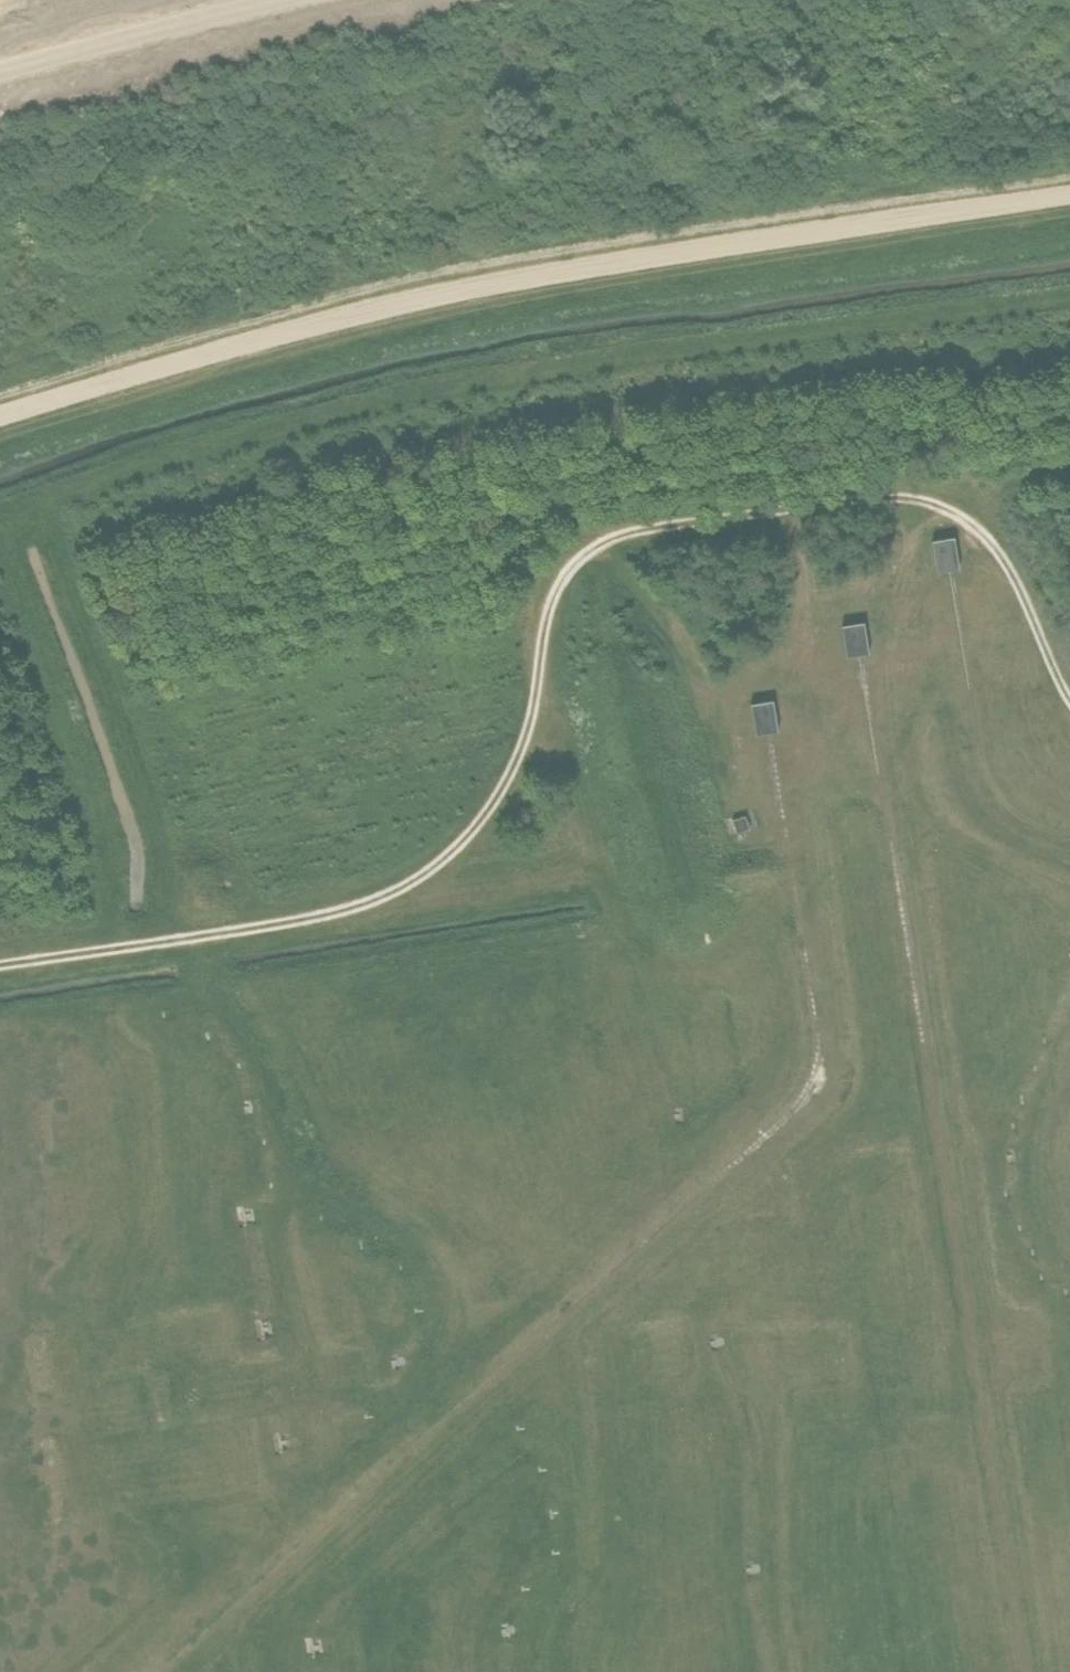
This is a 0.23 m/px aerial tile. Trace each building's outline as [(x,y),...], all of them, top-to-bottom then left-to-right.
[(941,570),(959,567),(954,536),(932,540),(937,570),(941,570)] [(847,655),(868,652),(864,621),(842,625),(847,655)] [(756,733),(778,730),(773,699),(751,703),(756,733)] [(736,831),(749,827),(745,815),(732,819),(736,831)]
